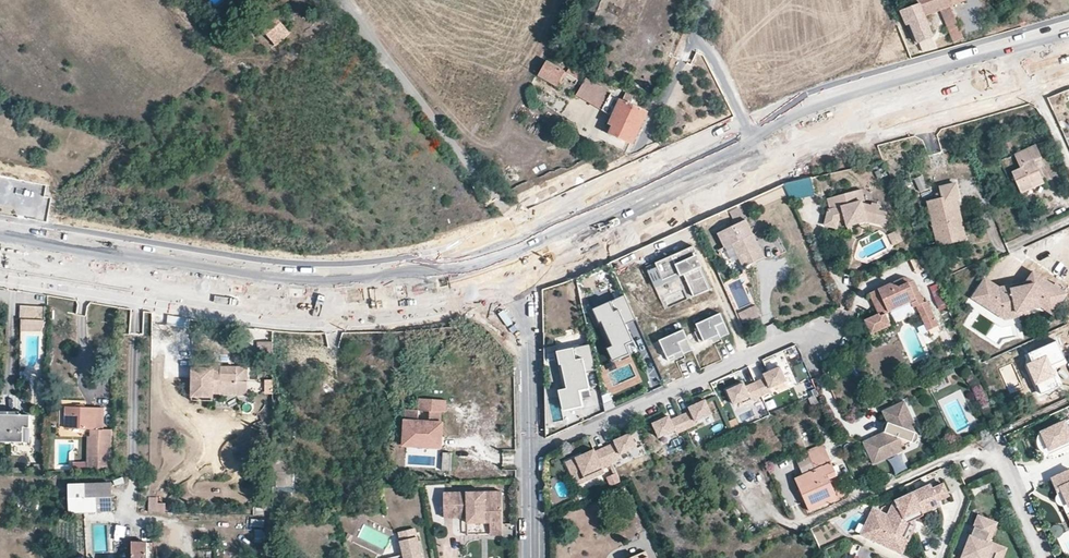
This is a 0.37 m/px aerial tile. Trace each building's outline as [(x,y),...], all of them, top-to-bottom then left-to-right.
[(918,4),(900,10),(915,43),(919,41),(931,37),(923,16),(940,9),(953,42),(964,37),(950,5),(964,0),(917,0),(918,4)] [(275,46),(289,34),(272,14),(247,36),(264,56),(275,46)] [(556,87),(564,73),(546,63),(539,76),(556,87)] [(579,75),(570,69),(567,74),(577,80),(579,77),(579,75)] [(633,145),(647,113),(633,106),(636,99),(627,95),(624,102),(612,96),(585,81),(577,95),(612,116),(609,124),(612,127),(609,134),(633,145)] [(543,107),(545,102),(540,99),(537,104),(543,107)] [(1035,187),(1033,182),(1042,178),(1035,160),(1042,157),(1037,146),(1015,155),(1021,169),(1012,172),(1022,193),(1035,187)] [(922,176),(915,179),(920,191),(928,188),(922,176)] [(912,184),(909,178),(899,182),(902,188),(912,184)] [(1033,182),(1035,187),(1044,183),(1042,178),(1033,182)] [(789,200),(817,194),(814,179),(786,184),(789,200)] [(52,197),(41,195),(42,186),(1,181),(0,185),(0,199),(29,202),(27,215),(49,218),(52,197)] [(938,199),(929,202),(941,243),(955,238),(953,233),(965,230),(957,199),(960,197),(956,183),(940,187),(942,193),(944,198),(938,199)] [(860,223),(859,220),(857,216),(864,214),(865,217),(883,222),(886,210),(879,208),(880,203),(871,200),(871,202),(862,199),(861,196),(862,193),(861,188),(827,195),(832,213),(828,214),(827,229),(838,230),(839,223),(846,220),(850,228),(860,223)] [(740,208),(731,213),(734,220),(744,216),(740,208)] [(1024,213),(1028,221),(1034,218),(1030,210),(1024,213)] [(755,264),(765,260),(748,222),(736,227),(719,235),(725,249),(732,245),(737,244),(738,247),(734,249),(743,270),(755,264)] [(941,243),(942,245),(967,238),(965,230),(953,233),(955,238),(941,243)] [(713,291),(695,247),(685,251),(692,269),(663,280),(656,263),(646,267),(663,310),(666,309),(662,298),(683,289),(688,301),(713,291)] [(692,269),(685,251),(656,263),(663,280),(692,269)] [(925,252),(911,258),(917,271),(930,265),(925,252)] [(1026,279),(1028,284),(1036,282),(1040,285),(1045,278),(1032,271),(1026,279)] [(894,311),(892,307),(914,298),(915,302),(917,304),(925,300),(917,279),(905,275),(895,280),(895,282),(892,281),(891,283),(889,282),(870,290),(874,299),(876,299),(878,303),(875,304),(879,312),(865,318),(871,331),(887,324),(885,320),(889,318),(886,314),(894,311)] [(996,314),(1002,306),(1013,302),(1006,285),(999,286),(985,277),(974,294),(987,303),(985,306),(996,314)] [(1040,285),(1036,282),(1028,284),(1026,279),(1006,285),(1013,302),(1017,311),(1028,308),(1040,305),(1042,301),(1052,307),(1057,298),(1061,301),(1066,293),(1060,288),(1062,285),(1055,282),(1053,283),(1045,278),(1040,285)] [(985,306),(987,303),(974,294),(971,298),(985,306)] [(626,297),(616,302),(627,327),(637,322),(626,297)] [(915,302),(914,298),(892,307),(894,311),(915,302)] [(1057,298),(1052,307),(1042,301),(1040,305),(1053,314),(1061,301),(1057,298)] [(927,329),(938,324),(928,300),(925,300),(917,304),(927,329)] [(616,363),(631,356),(627,347),(635,344),(627,327),(616,302),(595,311),(601,325),(604,324),(616,349),(610,352),(616,363)] [(1017,311),(1013,302),(1002,306),(996,314),(1004,318),(1018,315),(1017,311)] [(20,306),(20,317),(44,319),(44,307),(20,306)] [(760,317),(756,307),(738,314),(742,324),(760,317)] [(731,336),(723,314),(698,324),(700,330),(696,332),(701,343),(712,339),(720,336),(722,339),(731,336)] [(694,352),(686,331),(661,341),(669,362),(671,361),(676,359),(675,356),(683,353),(684,356),(694,352)] [(1049,365),(1053,364),(1065,359),(1056,341),(1027,353),(1031,362),(1025,364),(1038,392),(1057,385),(1049,365)] [(597,372),(591,345),(558,352),(561,365),(563,364),(569,391),(561,392),(565,411),(584,407),(581,392),(591,389),(587,374),(597,372)] [(260,355),(267,355),(267,346),(259,346),(260,355)] [(685,357),(684,356),(683,353),(675,356),(676,359),(671,361),(672,362),(685,357)] [(835,368),(831,359),(822,363),(827,372),(835,368)] [(219,394),(219,367),(190,367),(190,394),(219,394)] [(237,380),(237,367),(219,367),(219,394),(248,394),(248,380),(246,380),(237,380)] [(246,367),(237,367),(237,380),(246,380),(246,367)] [(787,382),(780,368),(764,375),(766,379),(756,383),(762,397),(772,393),(770,389),(787,382)] [(744,384),(728,391),(734,405),(751,398),(752,401),(762,397),(756,383),(746,388),(744,384)] [(822,402),(818,395),(808,399),(811,407),(822,402)] [(432,409),(432,420),(443,421),(443,410),(448,410),(449,398),(421,398),(421,409),(432,409)] [(904,450),(902,445),(911,441),(915,431),(912,423),(914,421),(906,400),(883,410),(888,422),(891,421),(893,423),(891,433),(887,433),(885,431),(864,440),(874,463),(904,450)] [(712,416),(706,401),(690,409),(692,412),(682,417),(688,430),(698,426),(696,423),(712,416)] [(103,429),(103,408),(65,407),(65,428),(90,429),(90,436),(88,436),(87,455),(87,462),(87,470),(111,469),(111,456),(112,429),(103,429)] [(421,409),(408,409),(408,433),(411,433),(410,445),(421,445),(421,441),(432,441),(432,445),(442,445),(442,434),(445,434),(445,421),(443,421),(432,420),(421,420),(421,409)] [(30,415),(0,414),(0,441),(29,442),(30,415)] [(670,418),(654,425),(660,439),(676,432),(678,435),(688,430),(682,417),(672,421),(670,418)] [(1039,432),(1038,434),(1038,436),(1037,441),(1039,446),(1042,450),(1047,454),(1049,454),(1051,453),(1053,457),(1068,449),(1068,419),(1039,432)] [(888,422),(887,423),(885,425),(885,428),(885,431),(887,433),(891,433),(893,423),(891,421),(888,422)] [(622,455),(638,448),(632,434),(616,441),(617,443),(607,447),(614,463),(623,458),(622,455)] [(603,467),(614,463),(607,447),(597,452),(596,450),(584,455),(585,458),(582,460),(580,457),(567,463),(573,474),(582,470),(586,478),(605,470),(603,467)] [(796,480),(810,510),(838,497),(829,479),(837,475),(824,447),(809,454),(810,458),(799,464),(804,477),(796,480)] [(502,465),(514,465),(514,453),(503,452),(502,465)] [(453,454),(444,453),(443,471),(452,471),(453,454)] [(799,464),(810,458),(809,454),(797,460),(799,464)] [(87,462),(76,463),(76,466),(72,466),(72,471),(87,470),(87,462)] [(1051,478),(1057,491),(1061,489),(1068,506),(1064,508),(1068,518),(1068,470),(1051,478)] [(612,487),(622,483),(618,474),(608,478),(612,487)] [(287,494),(287,481),(275,481),(275,494),(287,494)] [(71,484),(72,512),(111,510),(110,484),(71,484)] [(944,505),(942,500),(937,489),(935,485),(901,501),(905,510),(891,516),(888,523),(880,519),(883,513),(877,509),(865,535),(898,551),(905,537),(911,523),(907,516),(923,508),(926,513),(944,505)] [(952,496),(947,485),(937,489),(942,500),(952,496)] [(1068,506),(1061,489),(1057,491),(1055,492),(1057,495),(1055,497),(1053,499),(1053,501),(1054,502),(1055,504),(1057,505),(1059,505),(1061,505),(1063,508),(1064,508),(1068,506)] [(504,493),(446,493),(446,519),(469,519),(469,524),(492,524),(492,530),(504,530),(504,493)] [(905,510),(901,501),(891,516),(905,510)] [(160,504),(152,504),(152,518),(167,518),(167,510),(160,510),(160,504)] [(911,523),(927,516),(926,513),(923,508),(907,516),(911,523)] [(264,512),(264,521),(272,522),(273,509),(264,509),(264,512)] [(264,521),(264,512),(255,512),(254,521),(264,521)] [(888,523),(891,516),(883,513),(880,519),(888,523)] [(991,545),(1001,521),(981,513),(975,527),(992,534),(988,544),(991,545)] [(1063,535),(1064,532),(1063,528),(1061,526),(1058,525),(1054,526),(1052,528),(1051,532),(1052,535),(1054,537),(1058,538),(1061,537),(1063,535)] [(991,545),(988,544),(992,534),(975,527),(963,557),(996,557),(987,554),(991,545)] [(905,554),(912,540),(905,537),(898,551),(905,554)] [(419,538),(402,542),(405,555),(405,557),(423,557),(419,538)] [(589,551),(596,549),(593,538),(586,540),(589,551)] [(147,542),(132,541),(133,557),(148,557),(147,542)] [(991,545),(987,554),(996,557),(999,557),(1003,550),(991,545)]
